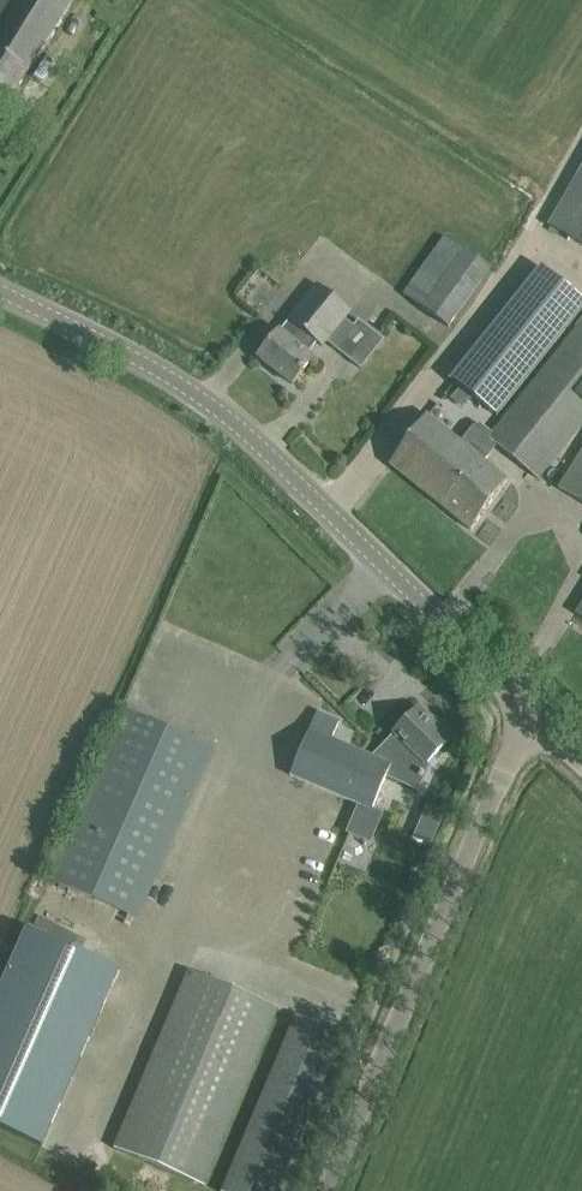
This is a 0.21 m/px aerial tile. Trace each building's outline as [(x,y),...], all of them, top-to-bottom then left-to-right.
[(73,0),(0,0),(0,105),(5,108),(73,0)] [(550,225),(581,244),(581,168),(550,225)] [(445,236),(404,294),(450,327),(491,270),(445,236)] [(451,380),(497,417),(581,310),(581,299),(542,267),(451,380)] [(353,310),(318,282),(258,357),(292,384),(313,358),(306,352),(316,340),(324,346),(328,341),(352,360),(375,331),(360,319),(354,326),(346,319),(353,310)] [(490,436),(480,428),(467,445),(446,429),(459,413),(441,400),(389,464),(471,530),(510,482),(484,460),(497,444),(540,480),(581,428),(581,322),(490,436)] [(581,503),(581,451),(559,488),(581,503)] [(49,880),(137,919),(212,749),(124,710),(49,880)] [(290,775),(371,809),(386,773),(415,785),(426,764),(450,740),(432,722),(430,725),(416,711),(371,757),(331,740),(339,722),(317,713),(290,775)] [(356,810),(347,832),(371,842),(380,821),(356,810)] [(0,992),(0,1128),(42,1146),(120,970),(28,929),(0,992)] [(278,1008),(190,971),(115,1149),(204,1186),(278,1008)] [(297,1016),(223,1190),(277,1190),(343,1035),(297,1016)]
